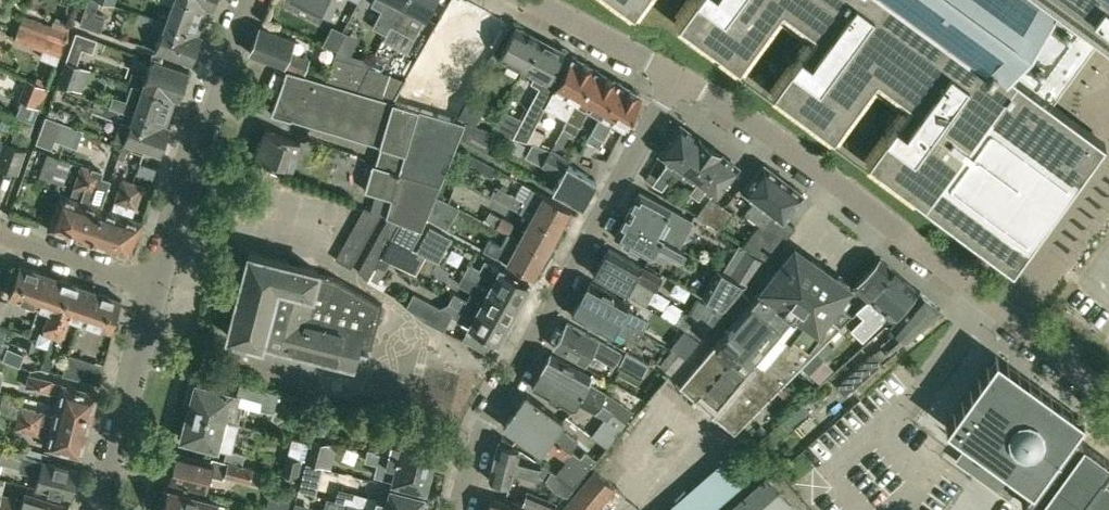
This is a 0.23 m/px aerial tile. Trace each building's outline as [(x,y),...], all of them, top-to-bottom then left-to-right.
[(9,12),(12,0),(0,0),(0,9),(9,12)] [(80,23),(100,30),(104,18),(94,14),(99,0),(88,0),(80,23)] [(208,6),(191,0),(160,0),(171,4),(165,20),(198,32),(208,6)] [(321,11),(327,0),(301,0),(321,11)] [(390,24),(403,0),(386,0),(373,25),(386,31),(390,24)] [(431,5),(434,0),(403,0),(390,24),(405,31),(415,11),(425,16),(431,5)] [(633,8),(639,0),(622,0),(633,8)] [(886,130),(867,157),(1011,263),(1104,137),(1053,100),(1084,57),(1104,29),(1108,33),(1108,0),(691,0),(678,18),(738,63),(773,15),(807,40),(802,47),(800,46),(790,60),(792,61),(772,88),(833,132),(867,85),(901,109),(896,116),(894,115),(884,129),(886,130)] [(20,26),(64,42),(70,25),(54,19),(52,24),(24,14),(20,26)] [(198,32),(165,20),(165,21),(151,16),(148,26),(161,31),(155,48),(192,62),(202,34),(198,32)] [(524,69),(540,37),(515,24),(505,43),(498,55),(524,69)] [(15,38),(44,49),(59,54),(64,42),(20,26),(15,38)] [(294,39),(280,33),(260,26),(250,52),(303,72),(309,58),(290,51),(294,39)] [(97,39),(77,31),(67,58),(77,62),(82,47),(92,51),(97,39)] [(357,89),(369,66),(372,60),(351,54),(360,36),(346,32),(337,51),(335,55),(326,80),(357,89)] [(499,118),(493,130),(526,140),(534,126),(544,105),(555,85),(554,84),(547,81),(564,50),(540,37),(524,69),(534,74),(531,80),(538,85),(516,127),(499,118)] [(555,85),(544,105),(567,118),(577,101),(595,68),(572,54),(561,73),(554,84),(555,85)] [(189,70),(168,63),(152,57),(145,76),(120,67),(116,77),(132,83),(142,86),(175,97),(179,98),(189,70)] [(58,80),(74,86),(81,65),(65,60),(58,80)] [(392,99),(404,79),(369,66),(357,89),(392,99)] [(357,89),(326,80),(286,68),(271,112),(291,118),(291,117),(381,144),(375,162),(372,161),(365,188),(373,191),(392,197),(400,171),(440,183),(456,145),(465,122),(465,121),(455,118),(434,112),(392,99),(357,89)] [(600,113),(618,81),(595,68),(577,101),(567,118),(563,127),(575,134),(589,107),(600,113)] [(19,97),(23,99),(40,106),(48,86),(27,77),(19,97)] [(612,120),(624,126),(640,98),(638,92),(618,81),(600,113),(590,131),(586,140),(597,146),(612,120)] [(166,123),(175,97),(142,86),(132,83),(127,98),(117,94),(113,106),(119,108),(170,125),(166,123)] [(56,107),(54,114),(67,118),(69,109),(57,105),(56,107)] [(114,137),(160,153),(170,125),(119,108),(113,106),(109,116),(120,119),(114,137)] [(461,107),(455,118),(465,121),(465,122),(493,130),(499,118),(471,110),(469,115),(463,113),(465,108),(461,107)] [(37,140),(52,145),(61,118),(46,113),(37,140)] [(7,128),(10,118),(2,115),(0,122),(0,125),(7,128)] [(497,133),(465,123),(459,139),(487,153),(497,133)] [(674,171),(699,137),(698,137),(680,124),(660,152),(670,160),(653,183),(661,188),(674,171)] [(534,126),(526,140),(532,141),(533,141),(539,144),(546,132),(534,126)] [(301,141),(286,136),(265,128),(261,141),(259,140),(255,151),(257,151),(256,156),(264,158),(261,167),(281,174),(289,151),(296,153),(301,141)] [(523,147),(525,144),(521,141),(512,136),(509,141),(506,147),(514,151),(519,154),(520,152),(523,147)] [(698,180),(719,152),(699,137),(674,171),(683,178),(687,172),(698,180)] [(4,141),(0,153),(0,166),(18,172),(26,148),(4,141)] [(596,179),(577,168),(567,163),(569,159),(549,148),(539,144),(533,141),(525,154),(561,173),(553,188),(582,204),(596,179)] [(717,194),(738,166),(720,153),(719,152),(698,180),(690,192),(698,198),(707,186),(717,194)] [(66,184),(74,161),(49,153),(42,175),(66,184)] [(153,178),(156,167),(140,161),(136,172),(153,178)] [(69,235),(92,167),(81,163),(70,196),(60,192),(48,227),(69,235)] [(469,168),(460,163),(454,175),(463,179),(469,168)] [(750,180),(743,190),(755,199),(745,212),(753,218),(783,178),(764,163),(750,180)] [(92,167),(69,235),(89,241),(101,206),(110,179),(100,176),(102,170),(92,167)] [(392,197),(373,191),(369,209),(388,216),(400,221),(419,229),(421,230),(426,217),(436,193),(440,183),(400,171),(392,197)] [(110,249),(133,181),(122,177),(111,210),(101,206),(89,241),(110,249)] [(759,223),(743,243),(760,254),(784,221),(783,220),(803,193),(783,178),(753,218),(759,223)] [(131,256),(143,220),(132,216),(143,184),(133,181),(110,249),(131,256)] [(531,216),(531,217),(557,231),(570,207),(522,181),(514,195),(496,184),(490,194),(531,216)] [(682,202),(688,192),(676,185),(668,198),(680,205),(682,202)] [(669,206),(670,206),(639,189),(625,215),(656,232),(662,235),(661,236),(678,245),(693,219),(669,206)] [(426,217),(447,229),(460,206),(436,193),(426,217)] [(707,222),(721,203),(718,201),(708,195),(694,214),(707,222)] [(721,203),(707,222),(718,229),(731,211),(721,203)] [(489,210),(484,219),(496,226),(501,216),(489,210)] [(662,235),(656,232),(625,215),(615,235),(651,255),(656,246),(680,259),(686,249),(681,246),(678,245),(661,236),(662,235)] [(382,252),(400,221),(388,216),(358,271),(368,277),(372,271),(382,252)] [(508,232),(509,233),(514,223),(501,216),(496,226),(508,232)] [(545,253),(557,231),(531,217),(519,238),(545,253)] [(400,221),(382,252),(401,262),(419,229),(400,221)] [(451,237),(430,226),(418,248),(439,259),(451,237)] [(519,238),(509,233),(508,232),(501,245),(489,238),(484,248),(533,275),(545,253),(519,238)] [(662,276),(627,257),(608,247),(594,273),(625,290),(624,291),(647,304),(662,276)] [(850,301),(841,296),(848,287),(795,248),(722,336),(720,334),(716,338),(718,340),(680,386),(734,433),(777,390),(783,384),(802,365),(817,350),(852,314),(844,309),(850,301)] [(763,257),(746,248),(732,273),(749,282),(763,257)] [(317,272),(317,269),(249,251),(240,284),(235,301),(236,301),(227,334),(353,366),(359,343),(371,346),(382,303),(336,276),(317,272)] [(856,286),(852,290),(856,294),(860,289),(869,297),(894,268),(880,257),(854,284),(856,286)] [(519,302),(529,283),(484,258),(478,268),(470,263),(465,273),(519,302)] [(40,305),(51,274),(19,264),(9,294),(40,305)] [(725,307),(746,283),(718,267),(703,295),(725,307)] [(893,317),(907,299),(917,288),(894,268),(869,297),(883,309),(874,318),(883,327),(893,317)] [(372,271),(368,277),(378,282),(381,276),(372,271)] [(508,321),(519,302),(465,273),(460,282),(485,296),(480,305),(508,321)] [(53,334),(71,281),(51,274),(40,305),(50,308),(43,331),(53,334)] [(580,298),(641,332),(642,329),(648,319),(626,307),(630,300),(609,289),(590,279),(580,298)] [(81,319),(91,288),(71,281),(53,334),(61,337),(69,315),(81,319)] [(81,319),(90,322),(111,329),(121,298),(91,288),(81,319)] [(497,340),(508,321),(480,305),(455,291),(449,301),(462,308),(456,318),(497,340)] [(882,344),(890,354),(897,349),(898,348),(897,347),(899,345),(941,309),(920,291),(891,325),(897,330),(882,344)] [(412,293),(405,304),(428,323),(442,330),(450,315),(451,313),(439,307),(412,293)] [(682,308),(674,320),(702,337),(723,312),(699,297),(689,313),(682,308)] [(636,340),(641,332),(580,298),(572,313),(611,335),(614,328),(636,340)] [(666,301),(660,311),(674,320),(682,308),(669,301),(666,301)] [(621,351),(567,321),(554,346),(584,362),(591,350),(614,363),(621,351)] [(428,335),(416,356),(462,382),(474,359),(451,346),(457,336),(442,330),(428,323),(423,332),(428,335)] [(9,327),(0,324),(0,349),(2,350),(9,327)] [(685,329),(671,346),(684,357),(699,340),(685,329)] [(23,348),(7,342),(2,356),(17,362),(22,349),(23,348)] [(670,349),(655,367),(669,375),(684,357),(678,353),(670,349)] [(809,372),(824,357),(823,357),(821,355),(817,350),(802,365),(809,372)] [(591,374),(571,363),(551,351),(541,369),(601,402),(627,417),(632,410),(606,392),(587,381),(591,374)] [(837,385),(846,395),(853,388),(853,387),(877,366),(878,366),(878,365),(882,361),(874,352),(837,385)] [(85,358),(69,353),(62,373),(79,378),(85,358)] [(945,425),(1031,487),(1024,498),(1040,509),(1108,509),(1108,499),(1105,496),(1108,491),(1108,477),(1101,472),(1108,461),(1108,459),(1084,440),(1073,432),(1074,432),(1073,431),(1083,417),(996,354),(945,425)] [(402,377),(396,388),(421,402),(426,392),(449,405),(462,382),(416,356),(404,378),(402,377)] [(823,358),(809,372),(819,382),(833,369),(823,358)] [(541,369),(532,386),(572,408),(576,401),(603,416),(589,434),(590,435),(607,448),(628,424),(625,421),(627,417),(601,402),(541,369)] [(29,374),(26,385),(49,391),(49,390),(59,393),(56,404),(93,413),(98,392),(29,374)] [(237,392),(216,387),(195,381),(192,393),(189,393),(185,409),(224,419),(237,423),(241,408),(234,406),(237,392)] [(284,394),(265,389),(245,384),(242,395),(267,402),(266,408),(279,411),(284,394)] [(783,384),(777,390),(783,396),(789,390),(783,384)] [(527,393),(515,409),(570,449),(577,438),(559,425),(563,419),(527,393)] [(21,406),(17,417),(87,434),(93,413),(56,404),(53,414),(43,412),(44,411),(21,406)] [(807,415),(809,413),(803,405),(802,404),(786,417),(781,422),(788,431),(795,426),(807,415)] [(224,419),(185,409),(181,424),(184,424),(181,436),(202,442),(223,448),(227,448),(224,459),(242,464),(245,453),(230,449),(237,423),(224,419)] [(570,449),(515,409),(504,424),(540,451),(545,444),(566,459),(585,474),(591,468),(592,466),(580,457),(570,449)] [(325,432),(330,415),(318,412),(314,429),(325,432)] [(17,417),(15,427),(38,432),(48,434),(45,446),(81,456),(87,434),(17,417)] [(437,440),(416,434),(406,432),(403,445),(378,438),(375,450),(431,464),(433,456),(436,457),(440,443),(436,443),(437,440)] [(519,447),(512,442),(503,435),(502,435),(500,442),(499,442),(495,454),(493,462),(493,463),(489,478),(510,484),(514,467),(537,473),(543,477),(552,489),(567,495),(575,486),(557,472),(523,449),(519,448),(519,447)] [(306,459),(306,461),(329,467),(334,446),(311,440),(306,459)] [(43,459),(25,454),(26,450),(6,445),(2,460),(20,465),(19,469),(39,474),(36,485),(50,490),(71,495),(79,468),(58,462),(44,458),(43,459)] [(303,448),(291,445),(284,471),(302,475),(306,461),(306,459),(300,457),(303,448)] [(429,473),(431,464),(375,450),(372,461),(383,464),(380,476),(425,488),(425,485),(428,486),(432,473),(429,473)] [(242,464),(224,459),(212,456),(211,460),(177,451),(174,464),(170,465),(168,472),(171,475),(170,478),(191,484),(205,488),(209,474),(223,477),(224,474),(248,480),(252,467),(246,465),(242,464)] [(584,451),(580,457),(592,466),(597,460),(584,451)] [(566,459),(557,472),(575,486),(585,474),(566,459)] [(614,487),(591,468),(585,474),(575,486),(567,495),(554,509),(594,509),(614,487)] [(319,480),(302,475),(299,488),(316,492),(319,480)] [(794,506),(766,475),(727,509),(789,509),(794,506)] [(271,509),(288,509),(295,485),(279,481),(271,509)] [(2,492),(5,483),(0,482),(0,503),(20,509),(23,509),(67,509),(69,504),(26,490),(23,499),(2,492)] [(363,494),(326,485),(323,496),(376,509),(422,509),(425,500),(422,499),(422,496),(391,488),(388,501),(363,494)] [(188,493),(167,488),(167,490),(164,490),(159,509),(222,509),(224,503),(188,493)] [(541,509),(553,509),(556,502),(526,490),(522,503),(525,504),(541,509)] [(323,496),(320,508),(326,509),(376,509),(323,496)] [(511,503),(491,498),(488,509),(541,509),(525,504),(522,503),(512,499),(511,503)] [(311,506),(295,502),(293,509),(310,509),(311,506)]
